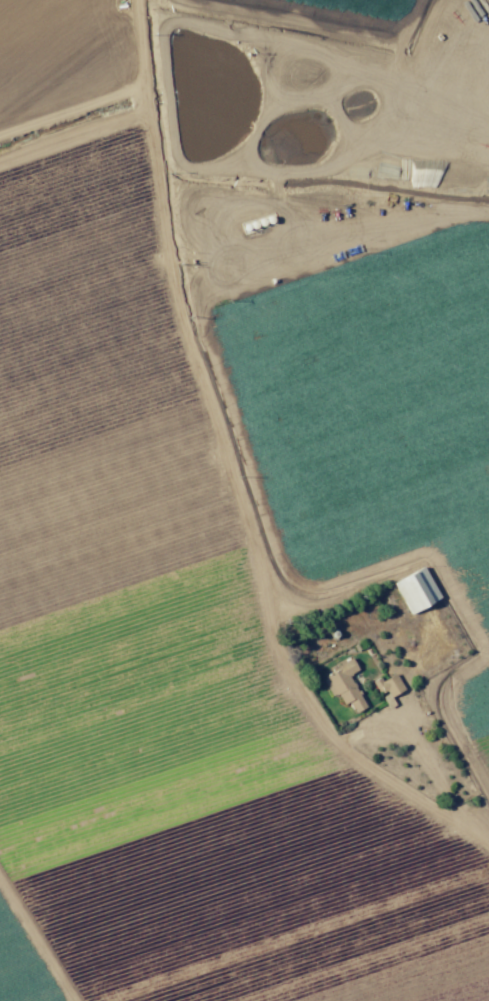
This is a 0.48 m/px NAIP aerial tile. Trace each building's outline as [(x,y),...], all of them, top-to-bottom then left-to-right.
[(394,582),(409,616),(441,602),(426,568),(394,582)] [(351,675),(359,671),(353,659),(322,675),(333,698),(340,694),(351,716),(367,708),(351,675)]
